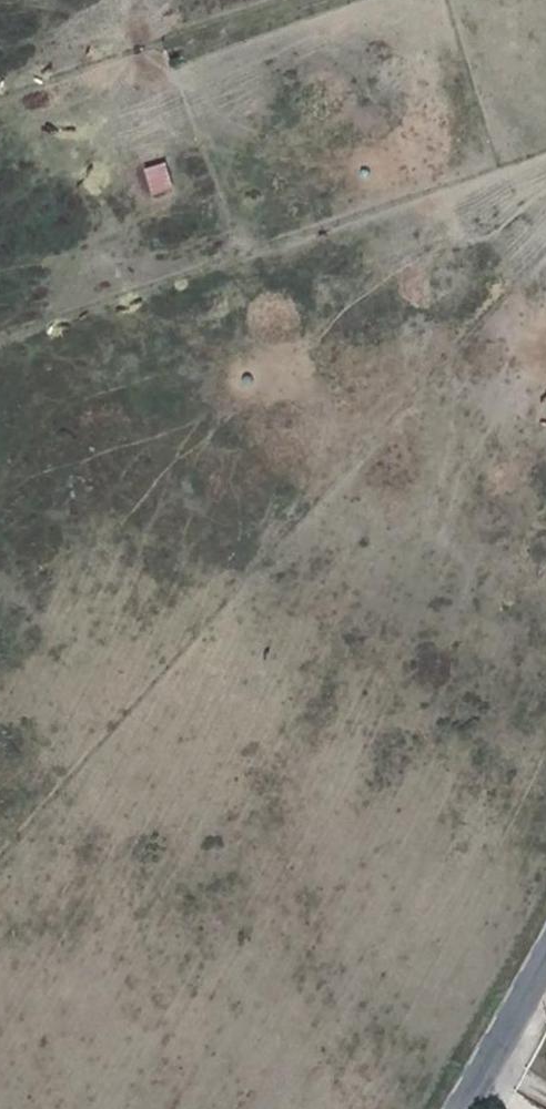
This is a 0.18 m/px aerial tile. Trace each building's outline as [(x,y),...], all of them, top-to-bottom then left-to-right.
[(168,162),(145,168),(153,196),(176,190),(168,162)]
